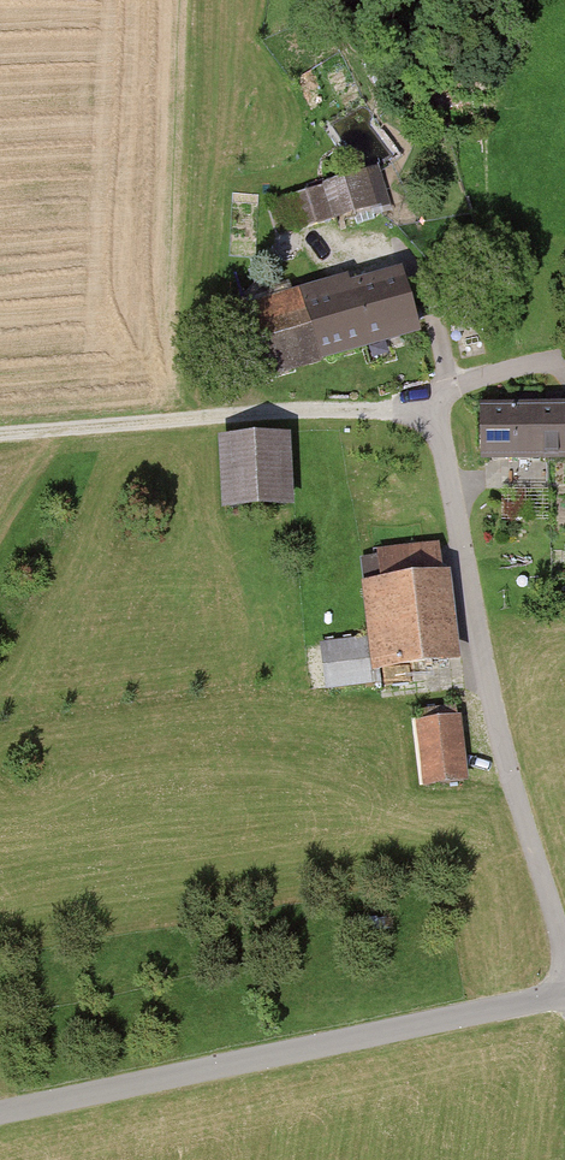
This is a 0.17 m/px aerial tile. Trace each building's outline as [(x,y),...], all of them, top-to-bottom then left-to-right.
[(349,175),(291,190),(300,226),(358,211),(349,175)] [(270,199),(277,227),(297,223),(290,194),(270,199)] [(251,312),(268,377),(418,338),(402,274),(251,312)] [(479,459),(564,459),(564,410),(479,410),(479,459)] [(224,445),(225,513),(293,511),(291,444),(224,445)] [(368,584),(373,667),(459,662),(454,579),(444,580),(442,547),(381,550),(383,583),(368,584)] [(327,685),(371,683),(368,634),(324,637),(327,685)] [(426,786),(468,780),(459,718),(417,724),(426,786)]
